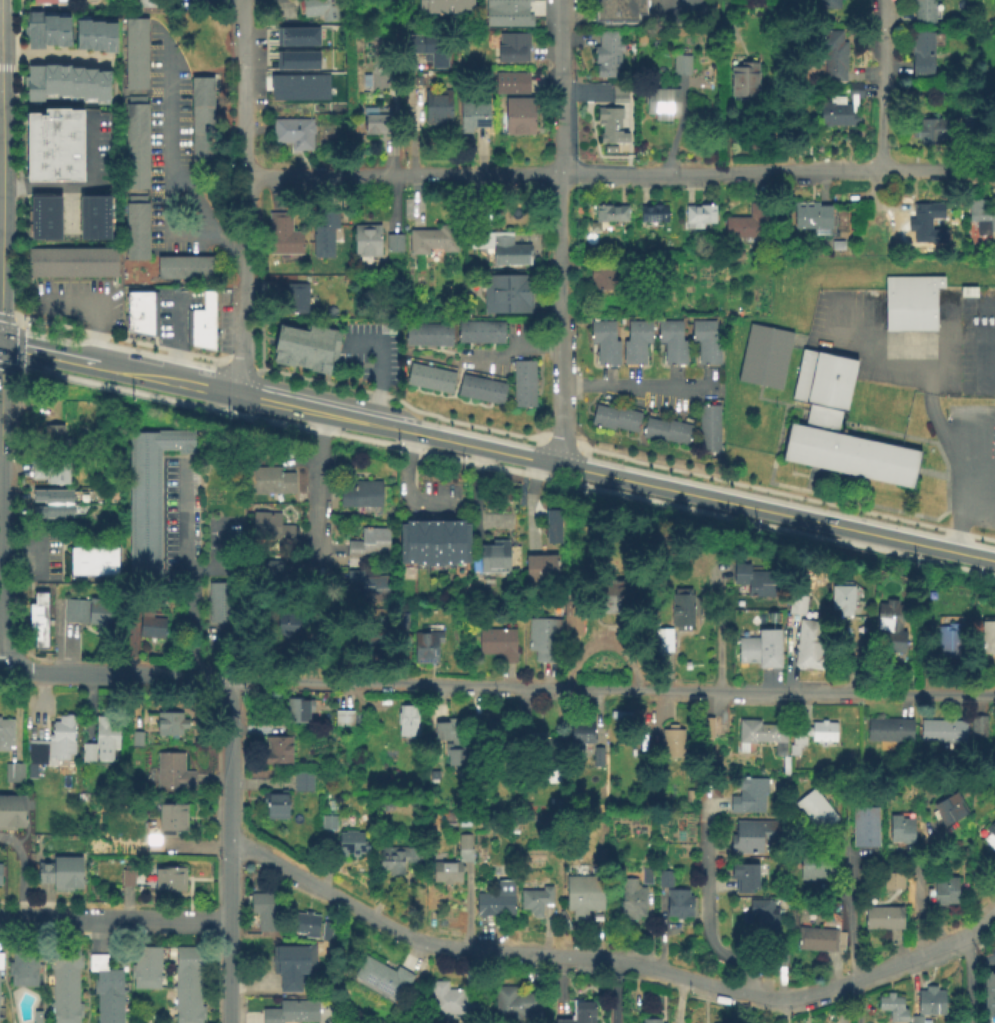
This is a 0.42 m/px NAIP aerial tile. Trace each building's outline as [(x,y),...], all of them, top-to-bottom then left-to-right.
[(131,8),(131,0),(138,0),(159,0),(159,7),(131,8)] [(303,18),(301,0),(334,0),(337,21),(321,23),(320,16),(303,18)] [(418,14),(418,0),(472,0),(472,14),(418,14)] [(485,9),(485,0),(532,0),(532,2),(526,2),(526,8),(485,9)] [(594,21),(594,0),(647,0),(647,14),(638,14),(638,21),(594,21)] [(817,9),(817,0),(839,0),(839,9),(817,9)] [(914,23),(915,0),(934,0),(934,24),(914,23)] [(485,9),(526,8),(527,15),(532,15),(532,27),(485,27),(485,9)] [(27,50),(27,38),(23,38),(23,26),(26,26),(26,12),(42,12),(43,45),(43,49),(27,50)] [(42,12),(57,12),(57,14),(57,45),(43,45),(42,12)] [(57,14),(70,13),(71,48),(57,48),(57,45),(57,14)] [(76,50),(75,17),(90,16),(90,18),(91,49),(76,50)] [(91,51),(91,49),(90,18),(103,18),(103,20),(103,51),(91,51)] [(148,89),(125,89),(124,19),(147,19),(148,89)] [(103,53),(103,51),(103,20),(115,20),(116,53),(103,53)] [(275,26),(318,26),(318,44),(275,44),(275,26)] [(620,78),(597,78),(597,64),(593,64),(593,46),(598,46),(598,31),(619,30),(620,43),(624,43),(624,55),(620,55),(620,78)] [(845,81),(823,82),(822,31),(841,31),(841,43),(847,42),(848,72),(845,72),(845,81)] [(933,79),(912,79),(912,33),(933,32),(933,79)] [(527,63),(497,64),(497,47),(499,47),(499,34),(530,34),(530,48),(527,48),(527,63)] [(407,51),(425,51),(425,67),(446,67),(446,35),(407,35),(407,51)] [(275,50),(275,68),(318,68),(318,50),(275,50)] [(690,76),(672,76),(672,56),(690,56),(690,76)] [(43,66),(43,63),(57,63),(57,65),(57,98),(43,98),(43,66)] [(731,98),(730,68),(740,68),(740,63),(758,63),(759,98),(731,98)] [(57,101),(57,98),(57,65),(70,65),(70,68),(70,101),(57,101)] [(43,100),(27,100),(28,86),(23,86),(23,77),(27,77),(27,66),(43,66),(43,98),(43,100)] [(70,68),(82,68),(82,69),(82,103),(70,103),(70,101),(70,68)] [(82,69),(96,69),(96,71),(96,104),(82,104),(82,103),(82,69)] [(96,71),(111,71),(111,106),(96,106),(96,104),(96,71)] [(269,73),(269,98),(328,98),(328,73),(269,73)] [(529,73),(529,94),(499,95),(498,74),(529,73)] [(190,164),(190,77),(213,77),(213,164),(190,164)] [(820,127),(819,104),(829,104),(829,97),(845,97),(845,105),(850,105),(850,98),(848,98),(848,84),(862,84),(863,100),(856,100),(856,117),(859,117),(859,126),(820,127)] [(612,104),(612,86),(627,86),(627,104),(612,104)] [(654,122),(654,116),(646,116),(646,90),(680,90),(680,116),(671,116),(671,122),(654,122)] [(450,126),(425,126),(425,91),(450,91),(450,126)] [(147,188),(125,188),(124,97),(146,97),(147,188)] [(504,136),(504,98),(534,98),(534,136),(504,136)] [(489,128),(470,128),(470,135),(460,135),(459,99),(471,99),(471,103),(489,102),(489,128)] [(629,145),(599,145),(599,135),(603,135),(603,127),(597,127),(596,109),(623,109),(623,121),(619,121),(620,134),(628,134),(629,145)] [(84,181),(26,182),(26,111),(83,111),(84,181)] [(390,134),(364,134),(364,115),(390,115),(390,134)] [(977,115),(976,130),(963,130),(963,115),(977,115)] [(312,152),(291,152),(290,143),(272,143),(272,119),(311,119),(312,152)] [(920,148),(920,140),(910,140),(910,125),(919,125),(919,120),(940,120),(940,148),(920,148)] [(80,238),(79,196),(111,196),(111,238),(80,238)] [(148,261),(126,261),(124,196),(146,196),(148,261)] [(61,239),(31,239),(31,198),(61,197),(61,239)] [(829,237),(813,238),(813,230),(794,231),(793,203),(818,203),(818,207),(832,206),(832,230),(829,230),(829,237)] [(725,240),(725,218),(749,218),(749,204),(768,204),(768,220),(760,221),(761,239),(725,240)] [(913,205),(943,205),(943,220),(930,220),(930,233),(913,233),(913,205)] [(627,207),(627,224),(593,223),(594,206),(627,207)] [(686,230),(686,207),(716,206),(716,225),(704,225),(704,230),(686,230)] [(668,223),(641,223),(640,207),(667,207),(668,223)] [(968,207),(994,207),(994,233),(990,233),(990,237),(976,237),(976,224),(968,224),(968,207)] [(302,256),(266,255),(267,212),(290,213),(289,232),(303,232),(302,256)] [(312,257),(312,215),(336,214),(336,256),(312,257)] [(457,254),(442,253),(442,249),(427,249),(427,256),(408,255),(408,231),(438,231),(438,225),(458,226),(457,254)] [(380,257),(354,258),(353,226),(380,226),(380,257)] [(531,266),(492,266),(493,250),(469,250),(469,232),(512,232),(512,245),(531,245),(531,266)] [(402,236),(402,253),(385,253),(385,236),(402,236)] [(832,254),(832,242),(843,242),(843,254),(832,254)] [(27,275),(27,246),(116,246),(116,275),(27,275)] [(212,258),(212,281),(157,281),(157,258),(212,258)] [(592,295),(592,263),(619,263),(619,295),(592,295)] [(531,315),(483,315),(483,277),(532,277),(531,315)] [(885,333),(884,279),(943,278),(943,291),(936,291),(936,332),(885,333)] [(307,285),(307,315),(285,315),(285,285),(307,285)] [(214,323),(186,323),(186,312),(202,311),(202,292),(214,292),(214,323)] [(126,333),(126,293),(153,293),(154,340),(126,333)] [(327,373),(308,369),(309,366),(293,362),(292,367),(272,362),(275,351),(271,350),(277,322),(305,328),(307,320),(341,328),(334,359),(330,358),(327,373)] [(215,353),(186,347),(186,323),(214,323),(215,353)] [(504,345),(458,345),(458,323),(504,324),(504,345)] [(665,366),(665,346),(658,346),(658,323),(681,323),(681,343),(687,343),(687,366),(665,366)] [(698,367),(698,345),(691,345),(692,323),(713,323),(713,341),(720,341),(719,367),(698,367)] [(597,368),(597,346),(590,346),(590,324),(614,324),(613,343),(619,343),(619,368),(597,368)] [(645,367),(624,367),(624,343),(628,343),(628,324),(651,325),(651,346),(645,346),(645,367)] [(781,392),(737,382),(750,325),(794,334),(781,392)] [(452,348),(406,348),(406,326),(452,326),(452,348)] [(912,489),(782,462),(790,425),(805,428),(810,404),(791,400),(801,351),(858,363),(848,412),(840,411),(835,434),(920,452),(912,489)] [(534,409),(512,409),(512,363),(534,363),(534,409)] [(455,375),(450,396),(405,385),(410,365),(455,375)] [(502,408),(457,397),(462,375),(507,386),(502,408)] [(637,434),(616,428),(614,434),(590,427),(595,407),(616,413),(617,408),(642,415),(637,434)] [(699,454),(698,408),(718,408),(719,454),(699,454)] [(642,440),(647,420),(668,426),(669,421),(693,428),(688,447),(665,441),(664,445),(642,440)] [(63,445),(43,445),(42,423),(63,423),(63,445)] [(177,457),(177,451),(160,451),(159,587),(128,586),(129,435),(157,435),(157,431),(193,431),(193,457),(177,457)] [(69,482),(45,483),(45,476),(31,477),(31,460),(68,459),(69,482)] [(294,494),(253,495),(253,469),(278,468),(279,475),(293,474),(294,494)] [(381,509),(340,509),(340,490),(353,490),(353,483),(381,483),(381,509)] [(72,502),(45,502),(44,499),(31,499),(31,488),(72,487),(72,502)] [(72,502),(72,516),(31,517),(31,505),(45,505),(45,502),(72,502)] [(544,509),(545,542),(560,542),(559,508),(544,509)] [(295,549),(276,548),(276,540),(253,539),(254,513),(280,514),(280,527),(296,527),(295,549)] [(469,565),(455,565),(455,523),(464,522),(464,526),(469,526),(469,565)] [(416,566),(400,566),(400,527),(405,527),(405,523),(416,523),(416,566)] [(428,565),(416,566),(416,523),(428,523),(428,565)] [(442,568),(428,568),(428,565),(428,523),(442,523),(442,568)] [(455,565),(455,568),(442,568),(442,523),(455,523),(455,565)] [(387,557),(362,557),(362,567),(346,567),(346,542),(361,543),(361,529),(388,530),(387,557)] [(508,574),(479,574),(479,546),(490,546),(490,541),(508,541),(508,574)] [(81,572),(69,572),(69,546),(81,546),(81,572)] [(93,573),(81,572),(81,546),(93,546),(93,573)] [(105,573),(93,573),(93,546),(105,546),(105,573)] [(116,573),(105,573),(105,546),(116,546),(116,573)] [(557,582),(525,582),(525,556),(557,556),(557,582)] [(781,596),(745,595),(745,583),(730,583),(730,561),(750,561),(750,569),(781,569),(781,596)] [(297,594),(251,594),(251,567),(297,568),(297,594)] [(388,602),(360,603),(360,590),(347,590),(347,572),(361,571),(361,577),(387,576),(388,602)] [(631,605),(617,605),(617,614),(594,614),(594,578),(631,578),(631,605)] [(854,613),(830,613),(829,583),(853,583),(854,613)] [(206,625),(207,584),(227,584),(227,625),(206,625)] [(692,624),(670,624),(670,593),(673,593),(673,588),(689,588),(689,592),(692,592),(692,624)] [(46,619),(28,620),(27,603),(33,603),(33,591),(45,591),(46,619)] [(803,613),(790,611),(792,593),(806,595),(803,613)] [(112,624),(63,620),(64,597),(88,599),(89,595),(96,596),(95,600),(114,601),(112,624)] [(582,632),(563,632),(563,596),(583,597),(582,632)] [(903,652),(873,649),(877,602),(884,603),(884,597),(898,599),(898,604),(908,605),(907,619),(901,618),(900,630),(905,630),(903,652)] [(316,600),(315,628),(302,628),(303,600),(316,600)] [(167,617),(165,637),(140,635),(143,606),(154,607),(153,616),(167,617)] [(300,613),(298,633),(291,633),(291,637),(284,636),(285,633),(278,633),(279,611),(300,613)] [(409,612),(408,628),(398,627),(399,611),(409,612)] [(558,660),(532,659),(533,649),(528,649),(529,616),(560,618),(558,660)] [(822,669),(794,665),(801,617),(829,621),(822,669)] [(47,646),(33,647),(32,637),(28,637),(28,620),(46,619),(47,646)] [(980,619),(994,619),(994,654),(980,654),(980,619)] [(961,621),(960,660),(935,660),(936,625),(948,625),(948,621),(961,621)] [(515,661),(497,662),(497,655),(479,656),(478,627),(515,626),(515,661)] [(778,666),(756,666),(756,661),(736,661),(736,636),(756,636),(756,627),(778,627),(778,666)] [(675,651),(659,651),(658,629),(675,628),(675,651)] [(436,660),(412,661),(411,630),(441,629),(442,641),(436,641),(436,660)] [(384,658),(362,658),(362,632),(384,632),(384,658)] [(313,697),(313,710),(307,710),(307,721),(271,720),(272,696),(313,697)] [(417,704),(417,733),(397,733),(397,704),(417,704)] [(353,709),(352,727),(333,726),(333,709),(353,709)] [(188,727),(181,727),(181,735),(155,734),(156,710),(181,711),(181,717),(188,717),(188,727)] [(74,751),(69,751),(69,757),(63,757),(63,764),(36,764),(36,777),(26,777),(27,738),(48,738),(48,732),(51,732),(52,719),(58,719),(58,713),(74,713),(74,751)] [(986,744),(920,743),(920,717),(972,717),(972,713),(987,714),(986,744)] [(117,747),(112,747),(112,760),(96,759),(97,747),(94,747),(93,762),(81,761),(81,741),(94,741),(94,714),(118,715),(117,747)] [(444,764),(444,739),(431,738),(431,720),(446,720),(446,715),(459,715),(459,720),(467,720),(467,764),(444,764)] [(713,715),(713,736),(704,736),(704,715),(713,715)] [(514,717),(513,742),(485,742),(485,716),(514,717)] [(913,717),(912,741),(865,740),(866,716),(913,717)] [(8,749),(0,749),(0,717),(13,717),(13,743),(8,743),(8,749)] [(787,773),(781,773),(781,755),(773,755),(774,740),(754,740),(753,751),(737,750),(738,717),(759,718),(759,722),(785,722),(785,756),(787,756),(787,773)] [(835,739),(809,740),(809,734),(805,734),(805,744),(798,744),(798,755),(788,755),(788,743),(792,743),(791,732),(798,732),(798,726),(810,725),(810,721),(819,721),(819,718),(826,718),(826,721),(835,721),(835,739)] [(593,744),(559,744),(559,721),(593,721),(593,744)] [(687,728),(687,757),(658,757),(658,727),(666,727),(666,722),(677,722),(677,728),(687,728)] [(142,729),(142,744),(131,744),(131,729),(142,729)] [(549,731),(549,762),(524,762),(524,731),(549,731)] [(291,762),(262,762),(262,753),(265,753),(265,741),(262,741),(262,734),(291,734),(291,762)] [(155,789),(155,750),(182,750),(182,769),(193,769),(193,789),(155,789)] [(23,781),(4,781),(4,761),(23,761),(23,781)] [(313,789),(293,790),(293,767),(312,767),(313,789)] [(728,810),(729,794),(737,794),(737,788),(733,788),(733,775),(768,776),(768,791),(764,791),(763,811),(728,810)] [(837,817),(818,833),(793,802),(813,786),(837,817)] [(697,790),(696,802),(688,802),(689,790),(697,790)] [(943,825),(931,804),(955,790),(967,811),(943,825)] [(287,817),(265,817),(265,801),(260,801),(260,792),(287,792),(287,817)] [(14,828),(0,828),(0,794),(25,794),(24,825),(14,825),(14,828)] [(186,829),(174,829),(174,835),(158,835),(158,801),(186,801),(186,829)] [(877,845),(852,845),(851,805),(877,805),(877,845)] [(336,828),(320,828),(320,813),(336,813),(336,828)] [(913,843),(899,843),(899,840),(888,840),(889,813),(900,813),(900,816),(913,816),(913,843)] [(471,824),(460,825),(460,817),(471,816),(471,824)] [(984,826),(994,818),(994,850),(994,851),(982,837),(988,832),(984,826)] [(759,851),(734,851),(734,843),(729,843),(729,833),(734,833),(734,819),(780,819),(780,842),(759,842),(759,851)] [(366,852),(358,851),(358,855),(351,855),(351,851),(345,851),(345,856),(336,856),(337,831),(343,831),(343,828),(356,828),(356,831),(362,831),(362,839),(367,839),(366,852)] [(470,848),(457,848),(457,832),(470,832),(470,848)] [(402,873),(387,873),(387,868),(377,868),(377,845),(419,845),(419,861),(402,861),(402,873)] [(969,854),(961,854),(961,846),(969,847),(969,854)] [(798,879),(799,854),(835,855),(834,880),(798,879)] [(81,886),(72,886),(72,889),(51,889),(51,880),(36,880),(37,861),(53,861),(53,855),(81,855),(81,886)] [(460,880),(450,880),(450,883),(441,883),(441,880),(431,880),(431,860),(460,860),(460,880)] [(733,892),(733,876),(727,876),(728,861),(756,862),(756,888),(749,888),(749,892),(733,892)] [(134,884),(120,884),(120,862),(135,863),(134,884)] [(185,865),(185,894),(152,894),(152,865),(185,865)] [(651,882),(640,882),(641,866),(652,866),(651,882)] [(672,885),(658,885),(658,868),(672,868),(672,885)] [(883,888),(902,887),(902,871),(883,872),(883,888)] [(603,909),(586,908),(586,919),(570,918),(570,909),(566,908),(566,874),(603,874),(603,909)] [(957,902),(945,902),(945,904),(932,904),(932,879),(945,879),(945,875),(957,875),(957,902)] [(639,885),(645,885),(644,914),(637,914),(637,918),(619,917),(620,876),(636,877),(636,881),(639,885)] [(513,913),(475,914),(475,891),(495,891),(495,878),(513,878),(513,913)] [(552,903),(541,903),(541,915),(531,915),(531,911),(528,911),(528,907),(519,907),(519,888),(542,888),(542,884),(552,884),(552,903)] [(691,915),(682,914),(682,918),(673,918),(674,914),(665,914),(666,887),(688,888),(688,894),(691,894),(691,915)] [(257,930),(256,911),(250,911),(250,891),(276,891),(277,930),(257,930)] [(755,931),(756,912),(748,912),(748,898),(776,898),(776,932),(755,931)] [(903,927),(864,927),(864,905),(903,905),(903,927)] [(317,937),(302,935),(302,932),(289,930),(291,910),(303,911),(303,908),(311,909),(310,912),(319,913),(317,937)] [(329,939),(320,938),(322,920),(332,921),(329,939)] [(835,950),(794,946),(796,924),(836,928),(835,950)] [(279,990),(278,972),(271,972),(271,944),(296,944),(296,941),(315,941),(315,966),(308,966),(308,973),(299,973),(300,990),(279,990)] [(78,968),(51,967),(47,967),(47,962),(53,962),(53,942),(79,942),(79,953),(81,953),(81,968),(78,968)] [(37,967),(7,966),(7,959),(10,959),(11,943),(37,944),(37,967)] [(786,961),(773,961),(774,943),(787,944),(786,961)] [(160,969),(130,968),(130,962),(134,962),(135,944),(160,945),(160,962),(164,962),(163,969),(160,969)] [(174,970),(170,970),(170,965),(175,965),(175,945),(200,944),(200,953),(202,953),(202,966),(199,966),(199,970),(174,970)] [(398,1000),(352,974),(364,952),(393,969),(396,964),(413,974),(398,1000)] [(121,986),(92,985),(92,978),(96,978),(96,969),(88,969),(88,953),(106,953),(106,967),(121,967),(121,986)] [(37,967),(36,985),(10,985),(10,973),(7,973),(7,966),(37,967)] [(78,988),(51,988),(51,967),(78,968),(78,988)] [(159,987),(133,987),(133,976),(130,976),(130,968),(160,969),(160,973),(164,973),(164,980),(159,980),(159,987)] [(174,987),(169,987),(169,984),(174,984),(174,970),(199,970),(199,987),(174,987)] [(993,1018),(982,1018),(982,970),(993,970),(993,1018)] [(473,1013),(428,1013),(429,979),(447,979),(446,987),(462,987),(461,993),(473,993),(473,1013)] [(539,1015),(493,1015),(493,984),(518,984),(518,994),(524,994),(524,991),(539,991),(539,1015)] [(922,1013),(922,1022),(911,1022),(911,1013),(917,1013),(917,989),(925,989),(925,984),(936,984),(936,988),(944,988),(943,1013),(922,1013)] [(122,1010),(96,1010),(97,993),(92,993),(92,985),(121,986),(122,986),(122,1010)] [(174,1006),(170,1006),(170,1002),(174,1002),(174,987),(199,987),(199,1003),(203,1003),(203,1006),(174,1006)] [(81,1008),(51,1008),(51,1004),(48,1004),(48,1000),(51,1000),(51,988),(78,988),(78,1001),(81,1001),(81,1008)] [(905,1021),(888,1020),(888,1009),(877,1009),(877,995),(885,995),(885,991),(893,991),(893,995),(901,995),(901,1007),(906,1007),(905,1021)] [(282,1020),(282,1022),(261,1022),(261,1007),(278,1007),(278,998),(318,997),(318,1020),(282,1020)] [(596,1012),(596,1022),(552,1022),(552,1017),(573,1017),(573,999),(593,999),(593,1012),(596,1012)] [(201,1018),(201,1022),(174,1022),(174,1018),(170,1018),(170,1014),(174,1014),(174,1006),(203,1006),(203,1018),(201,1018)] [(40,1008),(40,1022),(32,1022),(32,1008),(40,1008)] [(78,1016),(78,1022),(51,1022),(51,1008),(81,1008),(81,1016),(78,1016)] [(122,1010),(122,1022),(96,1022),(96,1010),(122,1010)]
